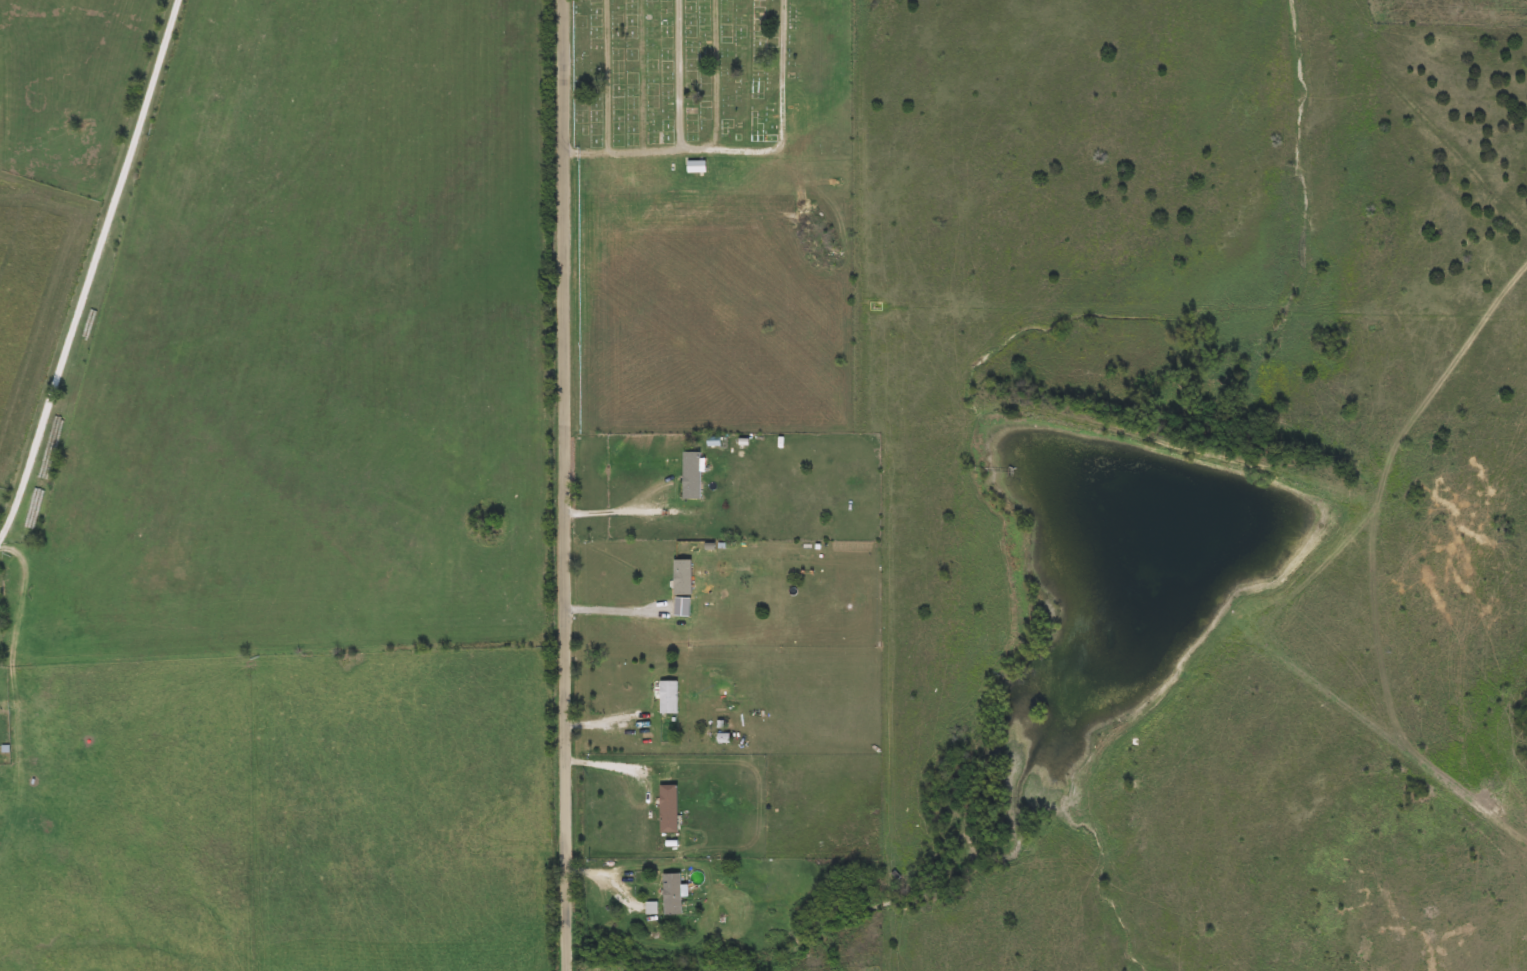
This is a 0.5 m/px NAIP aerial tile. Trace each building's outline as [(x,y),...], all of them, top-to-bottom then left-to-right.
[(702,174),(682,174),(682,161),(702,161),(702,174)] [(696,502),(678,502),(678,453),(696,453),(696,502)] [(687,561),(687,597),(669,597),(669,561),(687,561)] [(675,682),(675,715),(655,715),(655,682),(675,682)] [(673,834),(656,834),(656,786),(673,786),(673,834)] [(659,874),(678,874),(678,914),(659,914),(659,874)]
